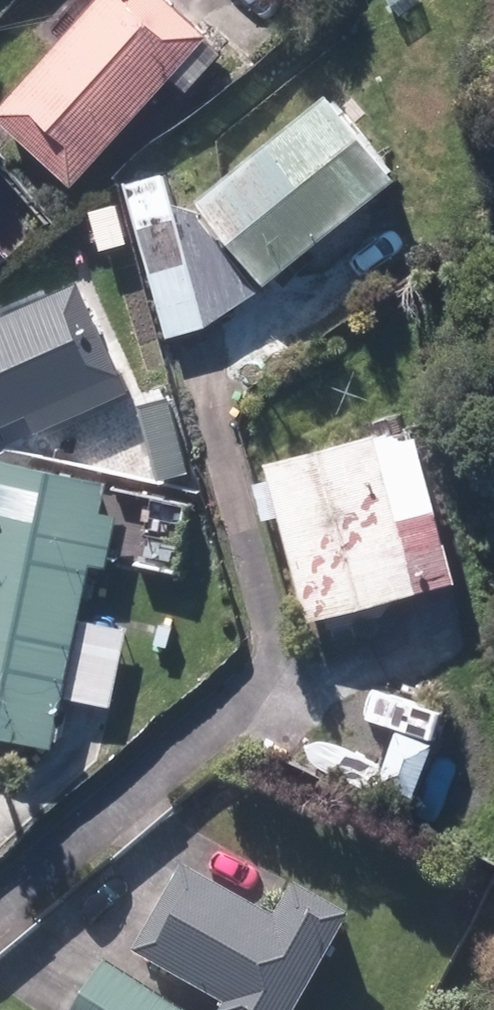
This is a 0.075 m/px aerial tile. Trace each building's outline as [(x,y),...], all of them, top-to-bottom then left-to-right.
[(216,29),(185,0),(102,0),(0,108),(0,112),(72,180),(175,72),(210,105),(251,62),(216,29)] [(336,83),(203,195),(272,277),(405,165),(336,83)] [(129,185),(173,335),(209,325),(166,175),(129,185)] [(24,247),(0,220),(0,268),(24,247)] [(38,432),(131,395),(83,279),(0,313),(0,427),(31,414),(38,432)] [(269,513),(283,509),(312,617),(468,574),(424,415),(269,458),(274,477),(260,480),(269,513)] [(61,742),(72,694),(114,703),(132,622),(90,612),(119,477),(0,450),(0,729),(61,742)] [(400,718),(382,777),(425,790),(443,731),(400,718)] [(232,1006),(229,1009),(298,1009),(355,915),(298,881),(276,918),(190,866),(140,951),(232,1006)] [(75,1009),(189,1009),(113,957),(75,1009)]
